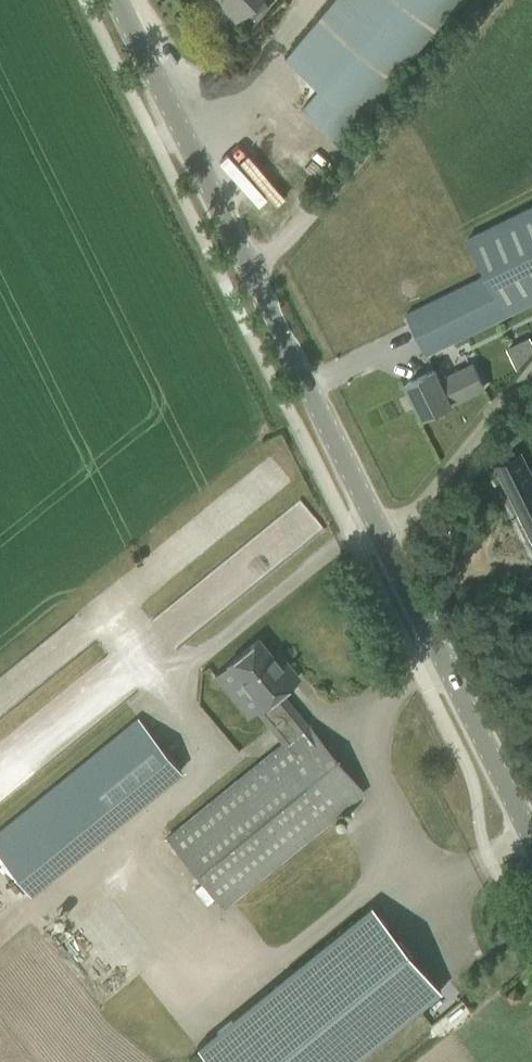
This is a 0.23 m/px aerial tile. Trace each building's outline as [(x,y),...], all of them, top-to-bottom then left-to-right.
[(236,21),(247,10),(257,0),(215,0),(236,21)] [(247,10),(256,18),(269,6),(263,0),(257,0),(247,10)] [(337,140),(456,0),(331,0),(284,55),(320,87),(301,109),(337,140)] [(232,157),(225,167),(276,204),(283,194),(232,157)] [(407,312),(407,314),(427,354),(531,302),(531,205),(465,237),(466,239),(483,275),(479,277),(407,312)] [(440,377),(436,368),(407,382),(424,416),(485,386),(472,361),(440,377)] [(497,465),(526,523),(531,520),(531,477),(520,453),(497,465)] [(121,857),(187,937),(364,792),(307,723),(306,724),(280,691),(298,676),(286,661),(281,665),(259,638),(227,665),(247,690),(242,694),(273,732),(121,857)] [(15,695),(0,676),(0,706),(15,695)] [(138,718),(69,774),(108,821),(176,766),(177,765),(138,718)] [(69,953),(106,920),(91,904),(55,937),(69,953)] [(440,990),(371,905),(197,1046),(210,1061),(351,1061),(440,990)]
